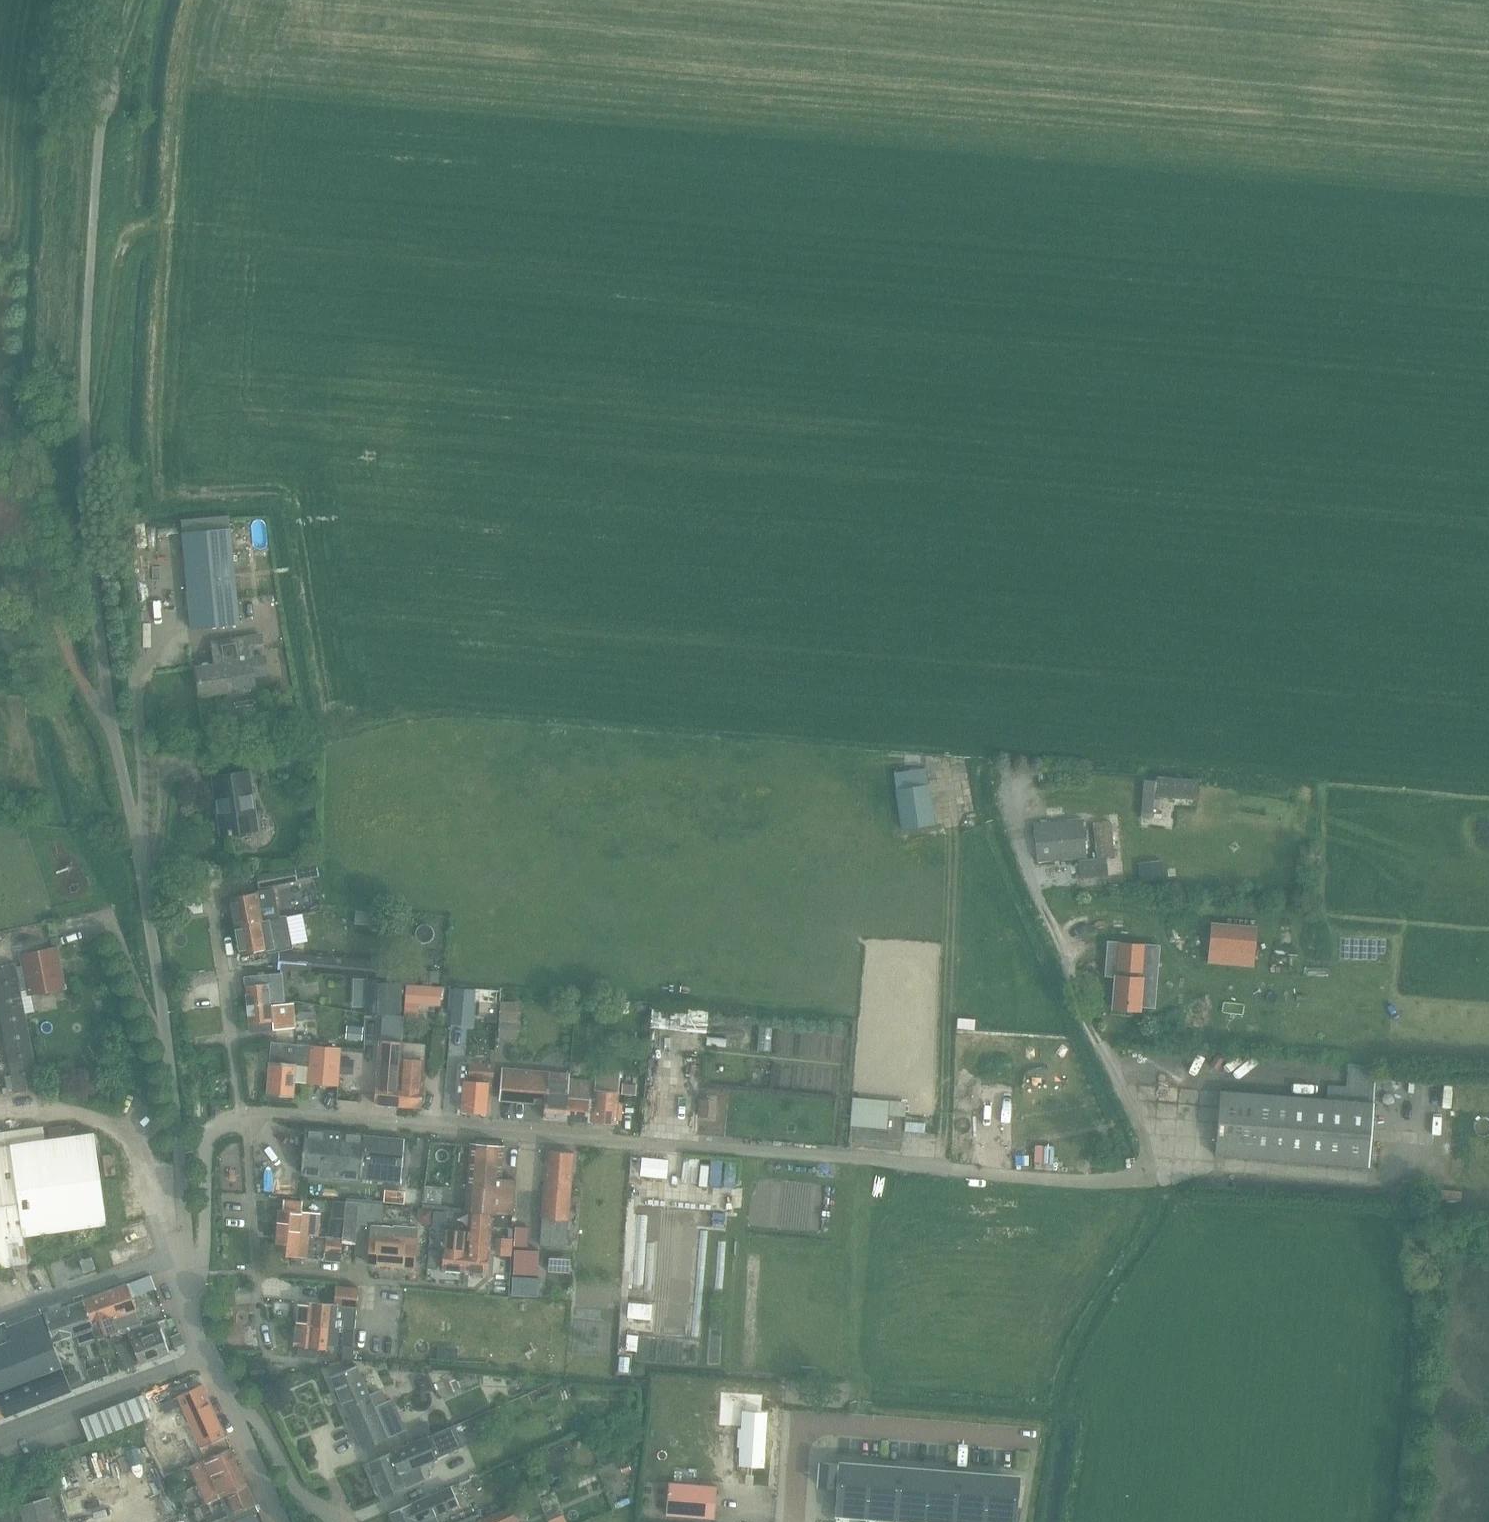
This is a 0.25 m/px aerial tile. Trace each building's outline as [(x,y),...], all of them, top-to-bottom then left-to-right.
[(229,515),(181,519),(182,532),(192,628),(240,623),(230,527),(229,515)] [(221,664),(198,667),(201,694),(229,690),(229,694),(248,691),(248,687),(255,687),(254,675),(258,674),(267,673),(265,651),(263,636),(214,642),(216,658),(220,658),(221,664)] [(279,752),(279,756),(283,760),(292,761),(296,758),(296,753),(279,752)] [(971,758),(960,760),(963,778),(975,776),(971,758)] [(925,767),(893,772),(895,788),(927,783),(925,767)] [(1201,770),(1165,769),(1165,788),(1200,789),(1201,770)] [(214,776),(222,835),(258,830),(249,770),(214,776)] [(1142,780),(1140,816),(1152,817),(1154,781),(1142,780)] [(1033,823),(1036,861),(1086,856),(1082,818),(1033,823)] [(1079,859),(1081,876),(1109,873),(1107,856),(1112,856),(1109,820),(1092,822),(1095,857),(1079,859)] [(277,871),(258,875),(260,887),(280,883),(297,880),(295,868),(277,871)] [(1162,868),(1141,870),(1142,879),(1163,877),(1162,868)] [(230,897),(235,925),(263,920),(260,905),(284,900),(281,887),(230,897)] [(383,919),(383,927),(394,928),(395,920),(383,919)] [(263,920),(235,925),(240,953),(291,944),(289,931),(266,935),(263,920)] [(1212,925),(1210,955),(1253,958),(1256,928),(1212,925)] [(1106,975),(1115,975),(1142,977),(1140,1005),(1154,1006),(1159,943),(1108,939),(1106,975)] [(24,965),(16,967),(21,991),(28,990),(29,994),(64,987),(57,947),(22,954),(24,965)] [(290,969),(306,970),(307,954),(280,952),(279,968),(290,969)] [(16,967),(16,963),(0,966),(0,1012),(15,1092),(40,1087),(21,991),(16,967)] [(420,970),(419,982),(439,983),(440,971),(420,970)] [(246,976),(248,1004),(272,1001),(272,1003),(286,1002),(283,973),(246,976)] [(1115,975),(1113,1007),(1139,1009),(1140,1005),(1142,977),(1115,975)] [(355,978),(354,993),(368,993),(368,982),(368,979),(355,978)] [(368,993),(367,1015),(388,1016),(388,1014),(402,1014),(403,983),(389,982),(368,982),(368,993)] [(406,984),(405,1002),(440,1004),(441,986),(406,984)] [(454,987),(451,1017),(466,1018),(468,988),(454,987)] [(272,1001),(248,1004),(251,1031),(296,1026),(293,1001),(286,1002),(272,1003),(272,1001)] [(500,1001),(498,1038),(518,1039),(520,1002),(500,1001)] [(684,1017),(685,1043),(699,1043),(698,1017),(684,1017)] [(772,1024),(758,1023),(756,1048),(770,1049),(772,1024)] [(350,1025),(349,1038),(363,1039),(364,1026),(350,1025)] [(375,1104),(398,1106),(402,1057),(400,1057),(403,1027),(382,1026),(375,1104)] [(272,1042),(267,1094),(293,1096),(296,1064),(302,1064),(304,1044),(272,1042)] [(339,1071),(340,1058),(341,1047),(311,1045),(308,1082),(338,1085),(338,1076),(339,1071)] [(340,1058),(339,1071),(349,1072),(351,1048),(341,1047),(340,1058)] [(402,1057),(398,1106),(420,1107),(424,1059),(402,1057)] [(461,1110),(486,1113),(487,1091),(492,1092),(494,1065),(470,1062),(468,1080),(464,1080),(461,1110)] [(1216,1150),(1215,1154),(1368,1166),(1369,1150),(1374,1089),(1376,1064),(1347,1062),(1345,1087),(1328,1085),(1327,1098),(1220,1090),(1216,1150)] [(544,1118),(566,1120),(569,1078),(570,1074),(503,1068),(501,1099),(527,1101),(527,1099),(546,1101),(544,1118)] [(593,1122),(616,1124),(621,1074),(596,1072),(596,1080),(593,1122)] [(596,1080),(569,1078),(566,1120),(593,1122),(596,1080)] [(623,1094),(636,1094),(637,1085),(624,1084),(623,1094)] [(850,1126),(886,1128),(889,1100),(852,1097),(850,1126)] [(712,1099),(700,1098),(698,1113),(710,1114),(712,1099)] [(928,1122),(928,1109),(910,1110),(910,1123),(928,1122)] [(24,1236),(107,1223),(94,1132),(45,1139),(43,1126),(10,1130),(0,1132),(0,1268),(27,1264),(24,1236)] [(300,1135),(299,1148),(303,1151),(301,1173),(361,1179),(363,1164),(401,1168),(404,1139),(365,1136),(365,1135),(305,1130),(304,1133),(300,1135)] [(470,1150),(465,1210),(490,1213),(490,1223),(491,1223),(511,1225),(512,1214),(515,1179),(500,1178),(502,1150),(503,1146),(471,1143),(470,1150)] [(540,1244),(566,1246),(573,1152),(546,1150),(540,1244)] [(716,1152),(715,1172),(740,1173),(741,1153),(716,1152)] [(103,1155),(106,1175),(116,1174),(113,1154),(103,1155)] [(669,1158),(643,1155),(641,1173),(667,1176),(669,1158)] [(683,1155),(681,1179),(697,1180),(700,1157),(683,1155)] [(787,1183),(786,1198),(795,1198),(791,1246),(821,1249),(825,1200),(810,1199),(811,1185),(787,1183)] [(638,1191),(631,1191),(628,1269),(635,1269),(638,1191)] [(725,1213),(725,1200),(668,1198),(667,1210),(725,1213)] [(279,1209),(276,1232),(316,1236),(319,1236),(321,1217),(315,1216),(315,1213),(301,1212),(302,1201),(283,1200),(282,1210),(279,1209)] [(325,1238),(322,1260),(336,1262),(336,1260),(340,1260),(341,1255),(342,1242),(354,1243),(356,1223),(366,1224),(367,1218),(382,1219),(383,1204),(346,1201),(344,1219),(344,1223),(342,1237),(327,1236),(325,1236),(325,1238)] [(123,1207),(125,1217),(148,1213),(146,1203),(123,1207)] [(418,1207),(417,1216),(421,1223),(431,1223),(433,1208),(422,1207),(418,1207)] [(434,1211),(433,1227),(440,1228),(440,1224),(446,1224),(447,1212),(434,1211)] [(468,1230),(465,1270),(488,1272),(491,1223),(490,1223),(490,1213),(469,1212),(468,1230)] [(329,1217),(327,1236),(342,1237),(344,1223),(344,1219),(329,1217)] [(368,1263),(414,1267),(417,1228),(371,1224),(368,1263)] [(514,1246),(527,1246),(528,1227),(515,1226),(514,1246)] [(442,1269),(465,1270),(468,1230),(444,1229),(442,1269)] [(316,1236),(276,1232),(274,1254),(312,1259),(312,1253),(314,1253),(316,1236)] [(496,1236),(495,1253),(510,1254),(511,1237),(496,1236)] [(514,1248),(513,1273),(526,1274),(527,1249),(514,1248)] [(430,1250),(428,1268),(436,1269),(438,1251),(430,1250)] [(570,1257),(550,1256),(549,1270),(569,1271),(570,1257)] [(91,1257),(80,1261),(84,1272),(95,1268),(91,1257)] [(126,1284),(105,1291),(120,1333),(126,1330),(128,1334),(141,1329),(139,1323),(141,1322),(132,1298),(156,1289),(151,1276),(126,1284)] [(511,1293),(535,1294),(536,1278),(512,1277),(511,1293)] [(298,1300),(296,1323),(338,1326),(356,1328),(358,1288),(336,1286),(334,1304),(298,1300)] [(83,1294),(82,1295),(92,1326),(90,1328),(90,1330),(94,1339),(109,1333),(111,1337),(120,1333),(105,1291),(84,1298),(83,1294)] [(75,1302),(62,1306),(68,1322),(71,1320),(76,1335),(90,1330),(90,1328),(92,1326),(82,1295),(73,1298),(75,1302)] [(628,1302),(626,1317),(650,1319),(651,1304),(628,1302)] [(41,1309),(50,1334),(53,1344),(76,1335),(71,1320),(68,1322),(62,1306),(48,1311),(46,1307),(41,1309)] [(599,1308),(576,1307),(575,1315),(599,1316),(599,1308)] [(4,1417),(26,1409),(49,1400),(72,1392),(67,1380),(66,1377),(53,1344),(50,1334),(48,1335),(42,1317),(20,1324),(8,1329),(12,1342),(3,1346),(0,1347),(0,1406),(4,1417)] [(338,1326),(296,1323),(294,1346),(298,1346),(296,1355),(314,1357),(315,1348),(327,1349),(327,1345),(337,1346),(339,1327),(356,1329),(356,1328),(338,1326)] [(628,1330),(626,1348),(638,1349),(640,1331),(628,1330)] [(159,1331),(131,1342),(139,1364),(168,1352),(160,1331),(159,1331)] [(178,1334),(169,1337),(174,1348),(182,1345),(178,1334)] [(116,1346),(124,1369),(136,1365),(128,1341),(116,1346)] [(354,1345),(342,1345),(342,1362),(353,1360),(354,1345)] [(629,1355),(619,1355),(618,1370),(629,1370),(629,1355)] [(98,1365),(87,1369),(91,1380),(102,1376),(101,1374),(98,1365)] [(357,1366),(332,1377),(362,1449),(405,1430),(392,1399),(375,1407),(357,1366)] [(77,1372),(66,1376),(71,1391),(83,1386),(77,1372)] [(461,1388),(454,1374),(443,1379),(449,1393),(461,1388)] [(414,1380),(420,1392),(432,1387),(426,1375),(414,1380)] [(189,1466),(230,1448),(202,1386),(160,1404),(164,1412),(180,1405),(200,1448),(204,1458),(188,1465),(189,1466)] [(142,1394),(132,1398),(142,1421),(151,1417),(142,1394)] [(722,1394),(719,1423),(738,1425),(734,1460),(752,1462),(758,1411),(755,1410),(756,1399),(756,1398),(722,1394)] [(132,1398),(122,1402),(132,1424),(142,1421),(132,1398)] [(122,1402),(112,1407),(122,1429),(132,1424),(122,1402)] [(112,1407),(102,1410),(112,1433),(122,1429),(112,1407)] [(102,1410),(91,1415),(101,1437),(112,1433),(102,1410)] [(101,1437),(91,1415),(80,1420),(89,1442),(101,1437)] [(409,1444),(368,1462),(382,1497),(424,1480),(418,1466),(437,1459),(463,1448),(454,1425),(427,1437),(409,1444)] [(197,1484),(238,1467),(230,1448),(189,1466),(197,1484)] [(628,1462),(619,1465),(622,1471),(630,1468),(628,1462)] [(1017,1485),(851,1472),(852,1465),(820,1462),(818,1486),(837,1488),(835,1515),(929,1521),(1015,1521),(1017,1485)] [(246,1486),(238,1467),(197,1484),(206,1504),(220,1498),(246,1486)] [(668,1482),(665,1515),(713,1519),(716,1486),(668,1482)] [(234,1521),(258,1512),(246,1486),(220,1498),(227,1515),(211,1521),(234,1521)] [(434,1515),(459,1504),(451,1486),(426,1497),(389,1513),(393,1521),(437,1521),(434,1515)] [(30,1504),(20,1507),(24,1521),(54,1521),(48,1499),(49,1498),(45,1487),(26,1492),(30,1504)] [(485,1521),(517,1521),(518,1521),(511,1505),(483,1516),(485,1521)] [(9,1510),(0,1513),(0,1521),(12,1521),(9,1510)] [(258,1512),(234,1521),(263,1521),(258,1512)] [(547,1519),(548,1521),(566,1521),(562,1513),(547,1519)]
